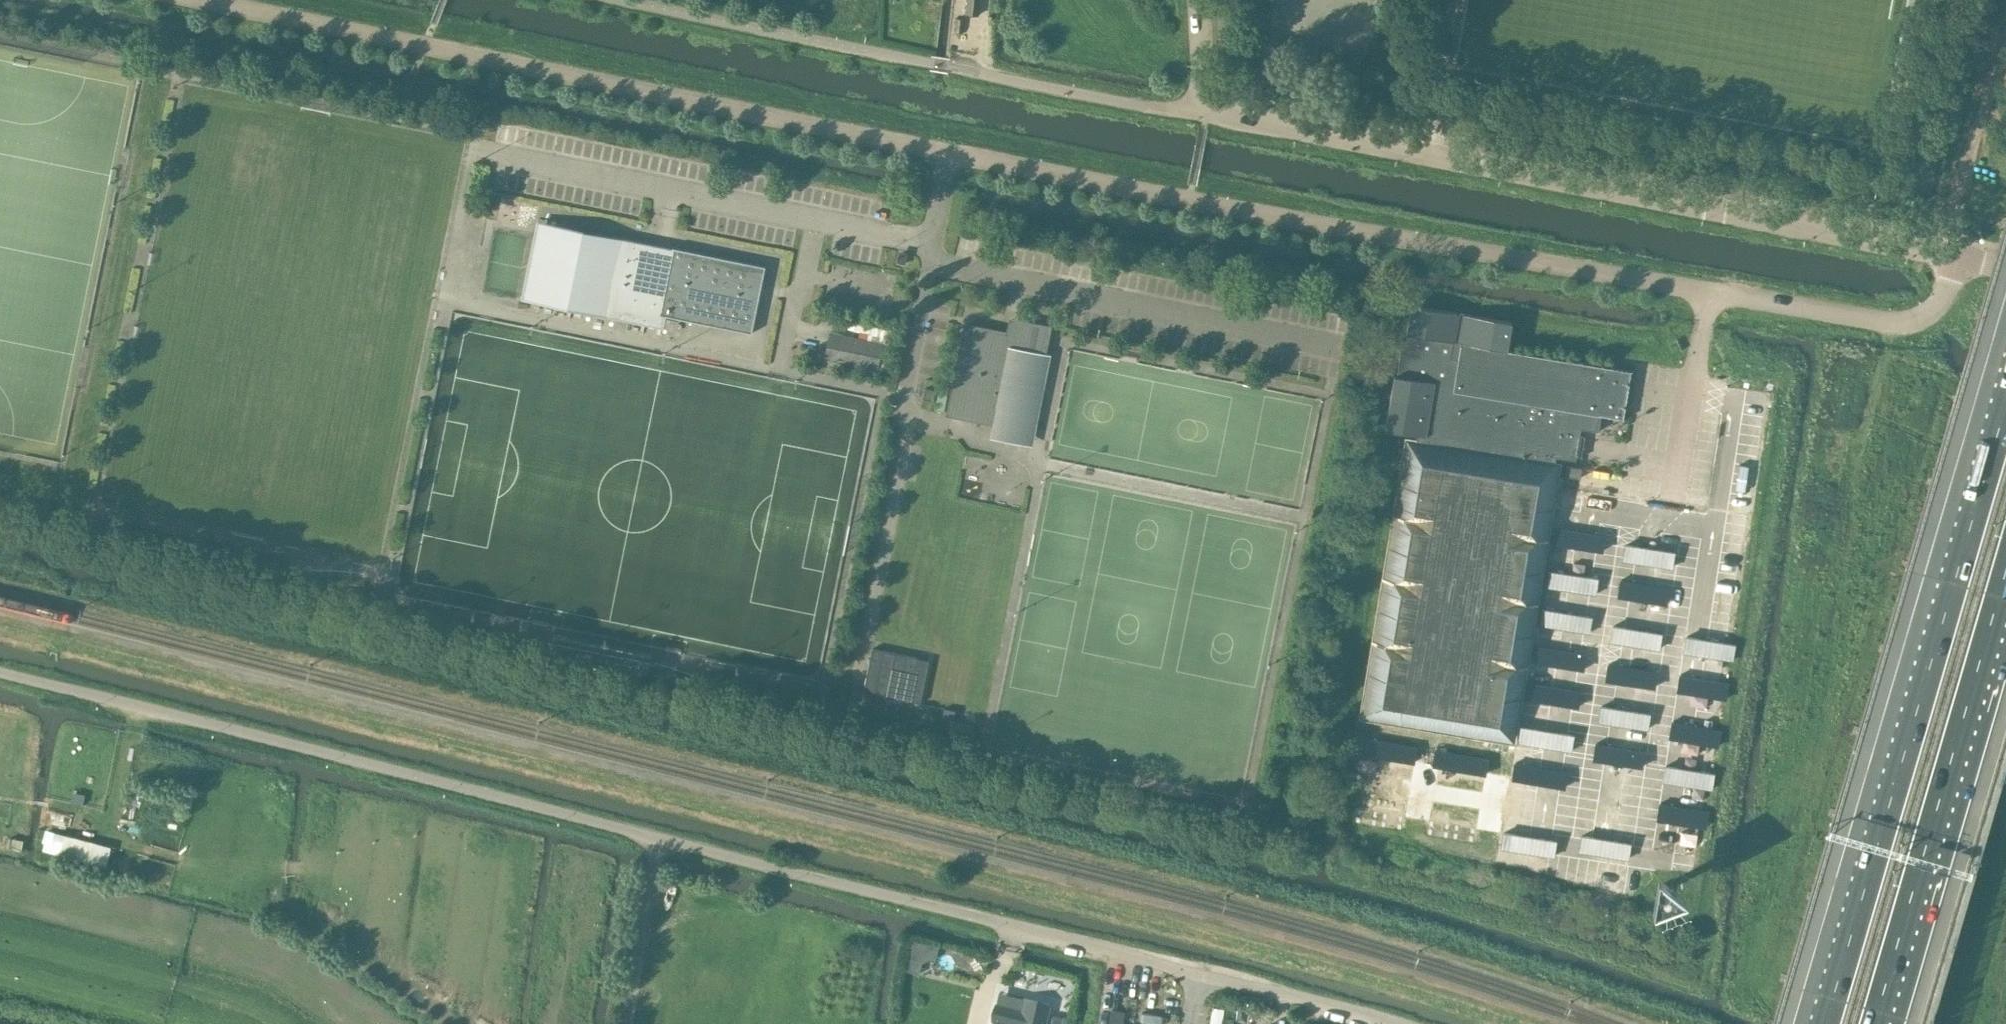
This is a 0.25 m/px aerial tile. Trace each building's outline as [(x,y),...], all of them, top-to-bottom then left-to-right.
[(966,14),(981,15),(983,0),(968,0),(966,14)] [(962,33),(963,19),(956,18),(955,32),(962,33)] [(752,333),(766,266),(672,247),(671,253),(555,230),(546,271),(559,274),(554,300),(660,321),(662,315),(752,333)] [(905,263),(907,256),(899,254),(898,262),(905,263)] [(1410,304),(1406,333),(1406,339),(1402,339),(1396,374),(1394,374),(1385,428),(1388,429),(1416,433),(1415,440),(1407,439),(1361,716),(1512,740),(1558,464),(1554,463),(1556,456),(1575,460),(1580,428),(1598,431),(1601,414),(1622,417),(1630,371),(1507,350),(1512,321),(1410,304)] [(1050,326),(1020,320),(1017,334),(966,324),(948,413),(998,423),(1001,407),(1037,414),(1049,355),(1044,354),(1050,326)] [(830,333),(825,358),(878,369),(883,343),(830,333)] [(934,400),(936,389),(925,387),(923,398),(934,400)] [(1567,465),(1565,475),(1580,477),(1582,467),(1567,465)] [(1556,528),(1554,543),(1602,551),(1605,536),(1557,528),(1556,528)] [(1626,544),(1624,560),(1672,567),(1674,552),(1626,544)] [(1549,570),(1547,586),(1595,594),(1597,578),(1549,570)] [(1621,581),(1618,596),(1666,604),(1669,588),(1621,581)] [(1543,609),(1541,625),(1589,632),(1591,617),(1543,609)] [(1613,626),(1611,641),(1659,649),(1661,633),(1613,626)] [(1687,636),(1684,652),(1723,658),(1732,660),(1735,644),(1726,643),(1687,636)] [(1534,646),(1531,661),(1583,669),(1586,654),(1534,646)] [(963,667),(872,648),(863,691),(954,710),(963,667)] [(1608,665),(1606,680),(1654,687),(1656,672),(1608,665)] [(1680,675),(1677,691),(1717,697),(1725,698),(1728,683),(1719,682),(1680,675)] [(1528,683),(1526,698),(1578,707),(1580,691),(1528,683)] [(1601,706),(1599,721),(1647,729),(1649,713),(1601,706)] [(1672,722),(1669,737),(1709,744),(1717,746),(1720,731),(1712,729),(1672,722)] [(1521,726),(1519,742),(1571,750),(1573,735),(1521,726)] [(1596,744),(1593,759),(1642,767),(1644,751),(1596,744)] [(1515,763),(1513,779),(1564,787),(1567,772),(1515,763)] [(1665,765),(1663,781),(1706,788),(1711,789),(1713,773),(1707,772),(1665,765)] [(1588,787),(1585,802),(1634,810),(1636,795),(1588,787)] [(1660,804),(1657,819),(1700,826),(1705,827),(1708,811),(1702,810),(1660,804)] [(1355,807),(1352,822),(1404,831),(1406,816),(1355,807)] [(1427,820),(1425,835),(1477,844),(1479,829),(1427,820)] [(1504,832),(1501,848),(1553,856),(1556,841),(1504,832)] [(1582,835),(1579,851),(1628,858),(1630,843),(1582,835)] [(901,968),(929,974),(936,944),(908,937),(901,968)] [(1023,997),(1020,1009),(997,1004),(993,1019),(1012,1023),(1045,1023),(1049,1004),(1023,997)] [(1109,1023),(1122,1023),(1123,1012),(1111,1011),(1109,1023)]
